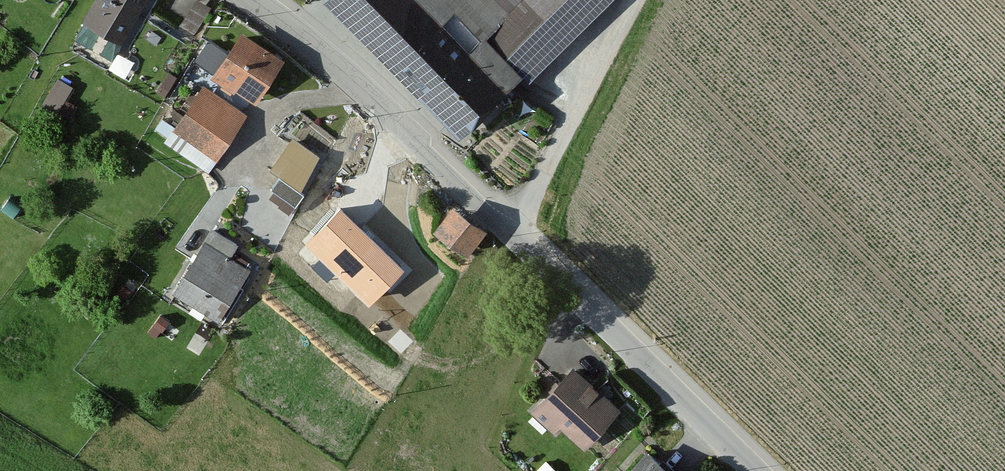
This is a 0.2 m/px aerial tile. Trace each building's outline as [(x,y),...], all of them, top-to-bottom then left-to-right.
[(78,16),(117,43),(146,0),(89,0),(78,16)] [(211,0),(194,0),(182,21),(196,28),(211,0)] [(460,142),(606,0),(321,0),(460,142)] [(205,32),(197,58),(213,63),(222,37),(205,32)] [(280,66),(238,36),(211,74),(253,104),(280,66)] [(242,118),(199,89),(170,130),(212,160),(242,118)] [(317,164),(289,143),(270,169),(299,189),(317,164)] [(484,234),(449,209),(431,234),(466,259),(484,234)] [(402,272),(339,211),(306,245),(369,306),(402,272)] [(247,274),(205,245),(172,291),(214,321),(247,274)] [(617,413),(569,369),(528,413),(551,434),(558,427),(583,450),(617,413)] [(645,450),(625,470),(666,470),(645,450)]
